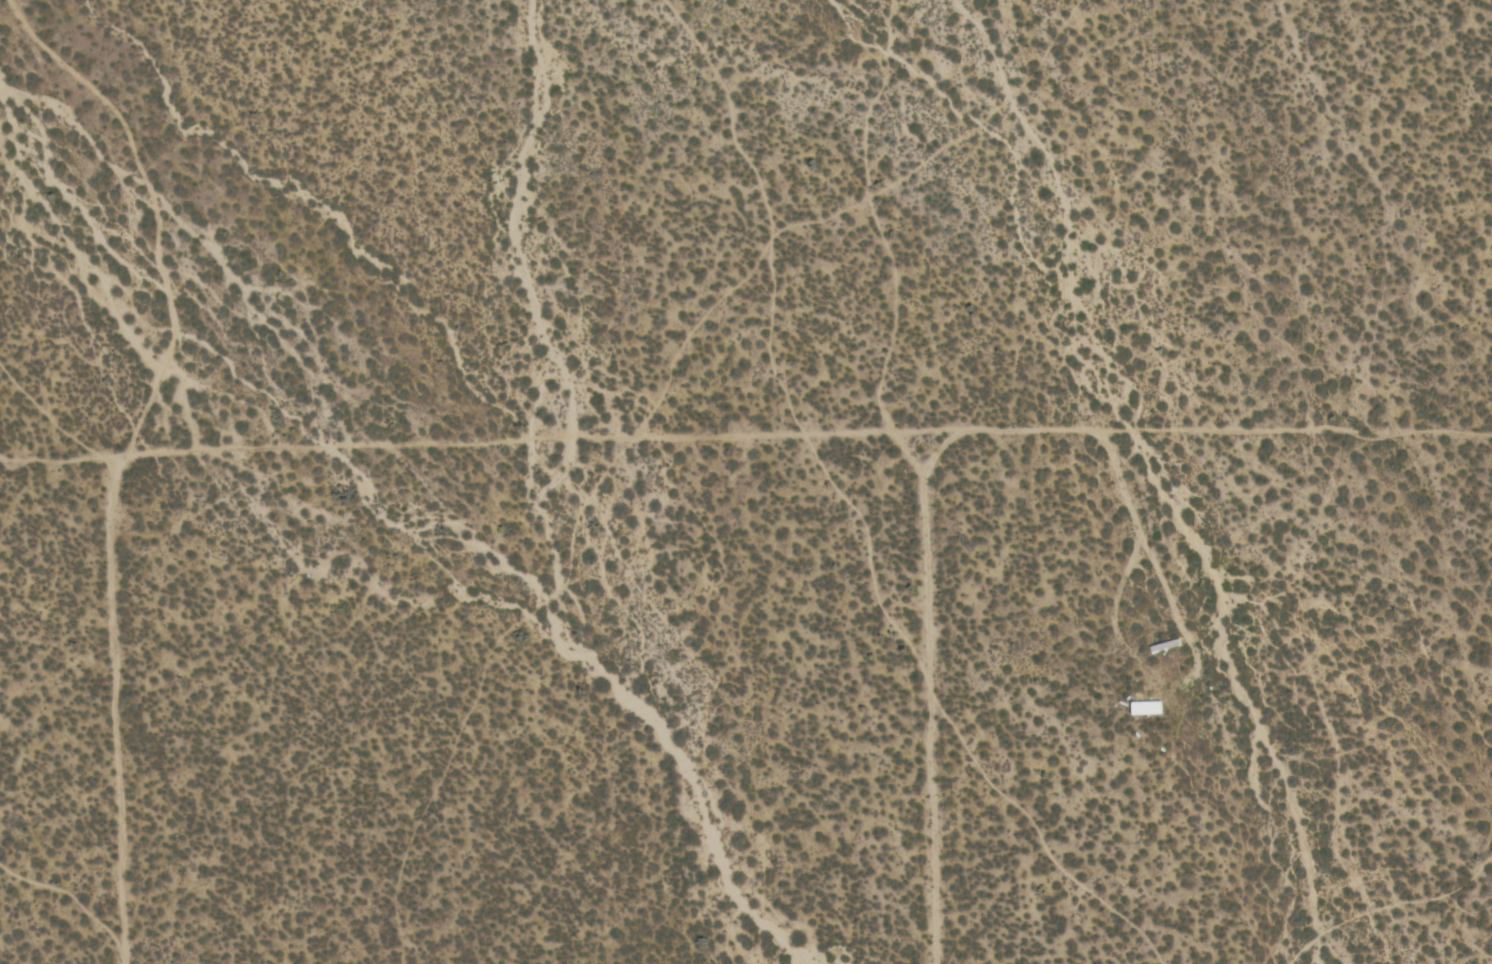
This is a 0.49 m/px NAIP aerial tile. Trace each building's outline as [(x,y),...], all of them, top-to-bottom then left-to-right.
[(1161,715),(1161,703),(1131,704),(1132,716),(1161,715)]
